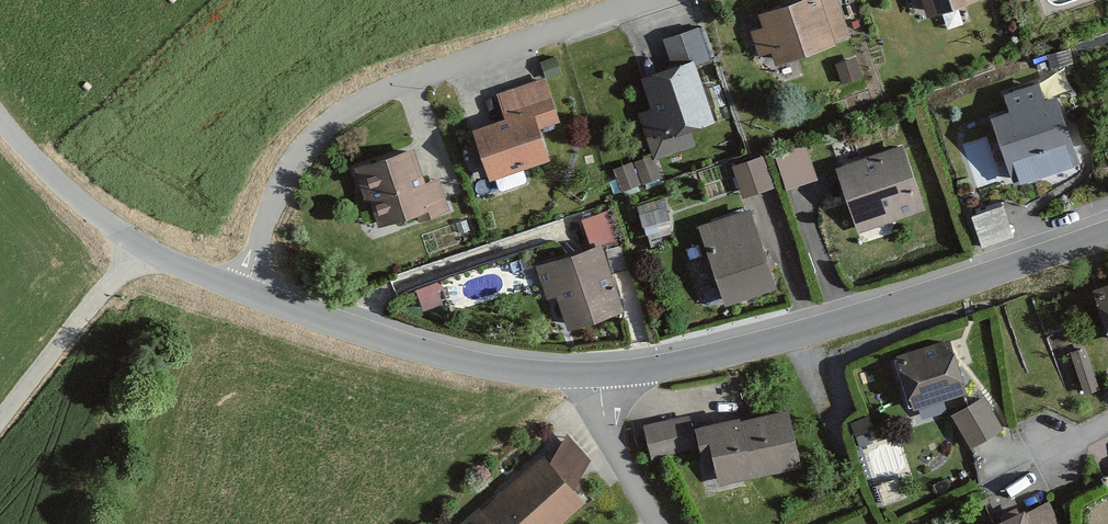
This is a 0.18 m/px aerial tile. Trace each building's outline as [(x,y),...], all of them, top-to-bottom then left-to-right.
[(761,14),(777,58),(847,32),(835,0),(800,0),(761,14)] [(930,11),(962,0),(926,0),(930,11)] [(645,77),(664,133),(712,116),(692,61),(707,56),(697,28),(665,39),(674,67),(645,77)] [(856,57),(835,64),(842,84),(863,76),(856,57)] [(477,129),(492,174),(547,155),(537,125),(556,118),(544,81),(501,95),(509,119),(477,129)] [(995,116),(1016,178),(1076,158),(1055,97),(1043,101),(1038,84),(1008,94),(1014,110),(995,116)] [(775,156),(787,190),(818,180),(806,145),(775,156)] [(841,168),(861,226),(920,206),(900,148),(841,168)] [(362,165),(381,221),(422,207),(424,216),(447,208),(437,179),(423,183),(412,149),(362,165)] [(653,155),(634,162),(642,185),(661,179),(653,155)] [(762,156),(732,166),(743,199),(773,189),(762,156)] [(632,163),(613,170),(622,193),(640,186),(632,163)] [(665,198),(637,206),(643,229),(672,220),(665,198)] [(971,208),(978,238),(1012,231),(1005,200),(971,208)] [(613,203),(582,211),(589,240),(620,232),(613,203)] [(704,226),(728,298),(773,283),(749,211),(704,226)] [(558,290),(571,325),(621,307),(600,247),(540,268),(549,294),(558,290)] [(438,283),(415,291),(422,311),(445,303),(438,283)] [(1091,295),(1107,342),(1107,289),(1091,295)] [(1086,347),(1071,353),(1086,396),(1101,390),(1086,347)] [(952,353),(902,368),(914,405),(964,389),(952,353)] [(983,399),(954,415),(971,444),(999,427),(983,399)] [(738,418),(708,425),(721,480),(799,462),(787,410),(739,421),(738,418)] [(688,417),(657,423),(660,439),(691,432),(688,417)] [(543,458),(470,523),(562,523),(585,504),(543,458)] [(1100,477),(1107,494),(1107,473),(1100,477)] [(1026,510),(994,523),(1032,523),(1026,510)]
